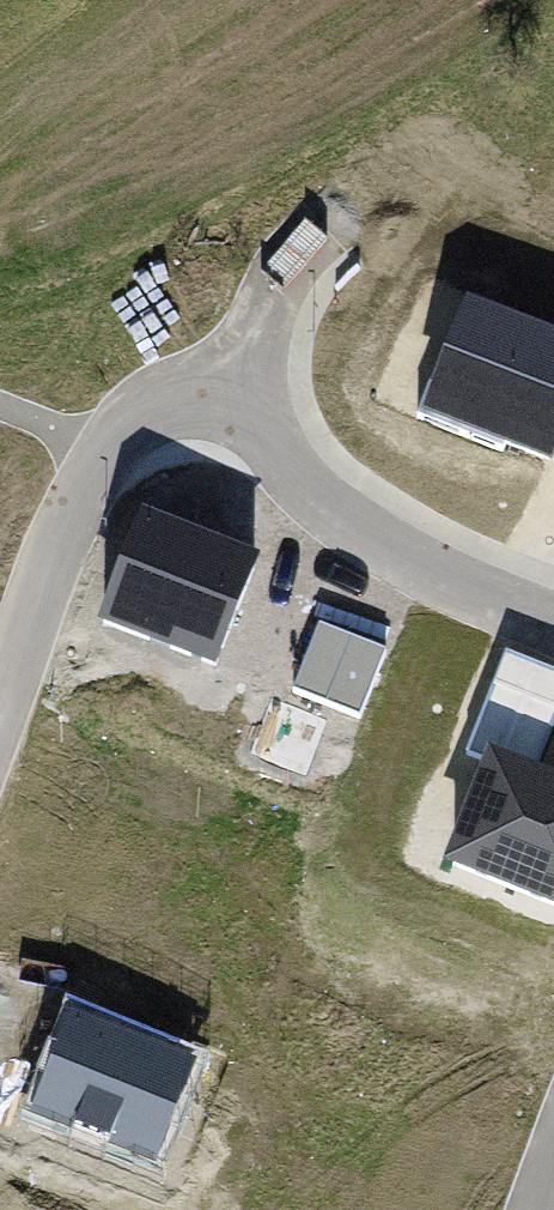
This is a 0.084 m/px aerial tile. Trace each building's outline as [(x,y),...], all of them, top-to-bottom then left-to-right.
[(553,456),(553,453),(553,327),(463,293),(420,405),(553,456)] [(260,551),(140,506),(97,617),(218,663),(260,551)] [(385,645),(318,619),(292,686),(359,711),(385,645)] [(539,764),(553,727),(553,670),(506,650),(471,737),(489,744),(539,764)] [(489,744),(444,857),(553,901),(553,770),(539,764),(489,744)] [(192,1053),(66,1004),(27,1104),(153,1153),(192,1053)]
